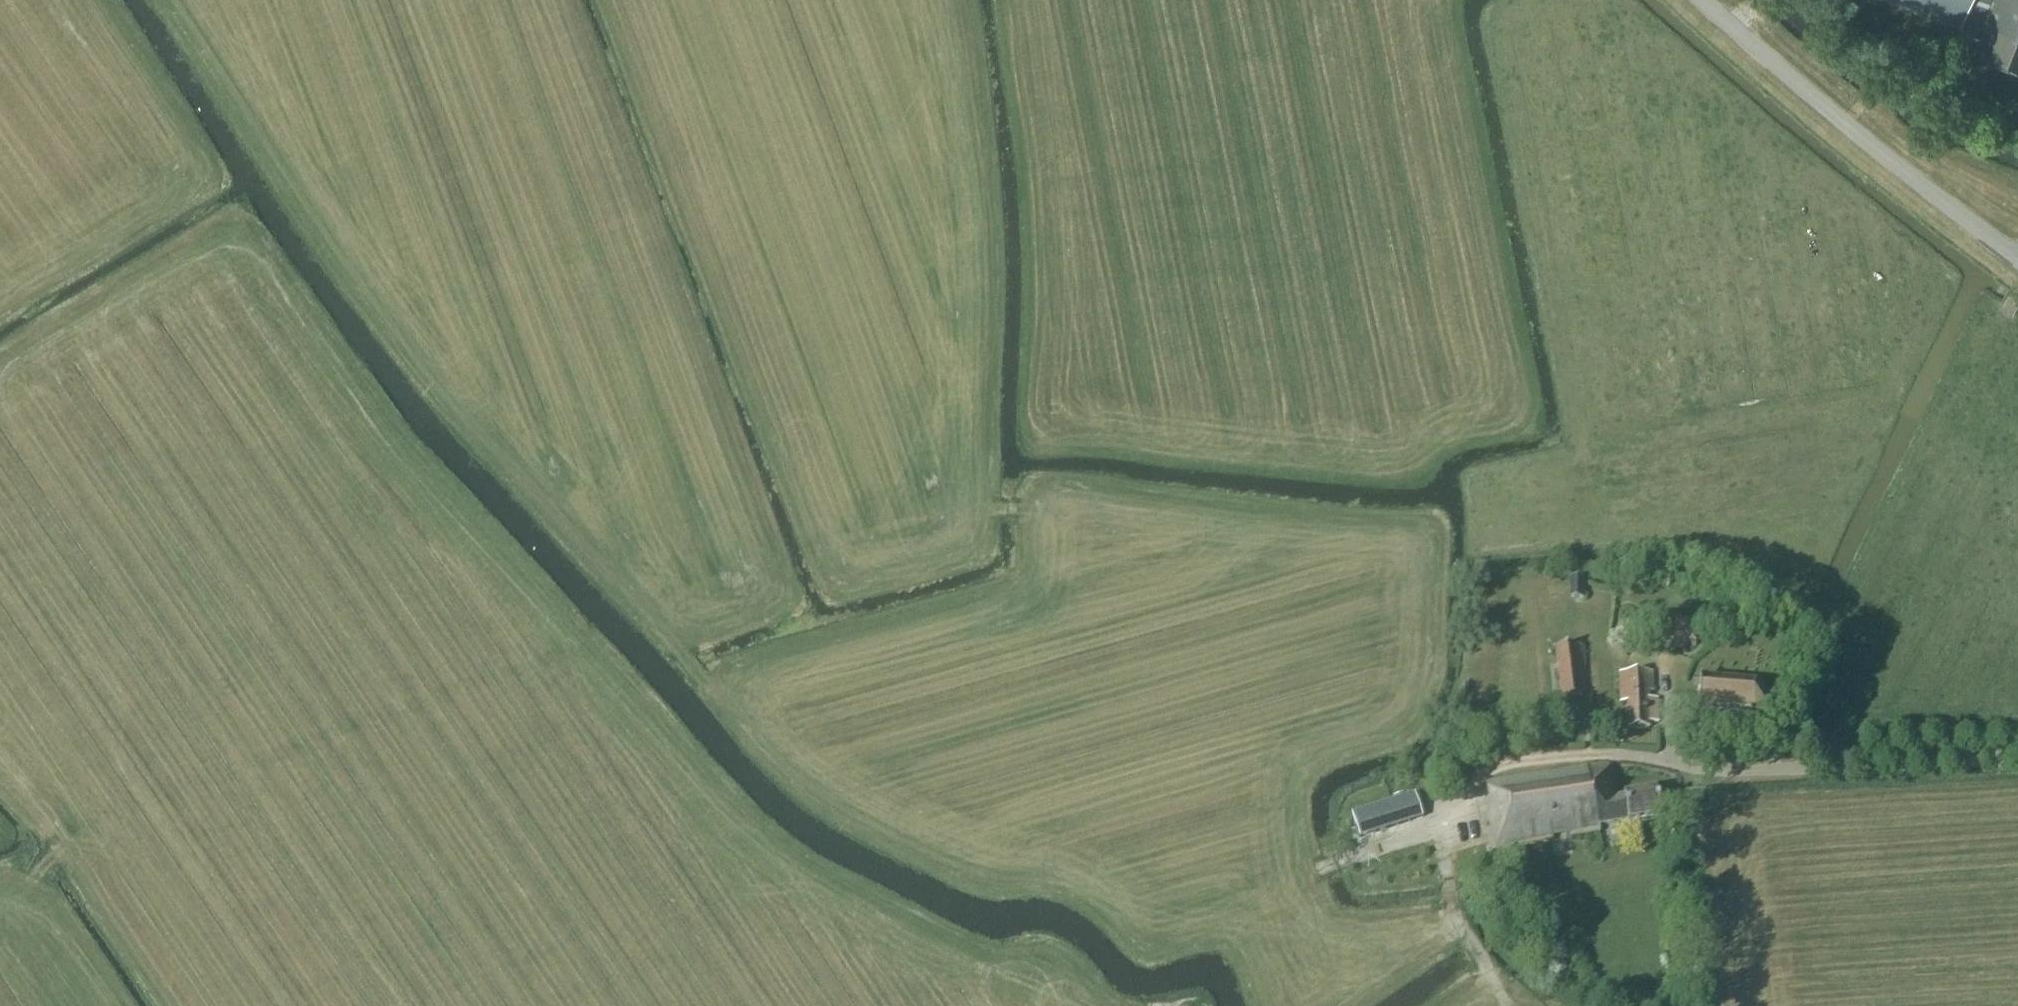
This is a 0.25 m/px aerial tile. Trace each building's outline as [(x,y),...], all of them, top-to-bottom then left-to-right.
[(1959,27),(1968,3),(1987,11),(1984,19),(1988,21),(1976,52),(2017,69),(2017,0),(1892,0),(1959,27)] [(1583,598),(1584,579),(1570,578),(1569,598),(1583,598)] [(1695,648),(1701,629),(1665,618),(1657,643),(1684,652),(1686,645),(1695,648)] [(1560,699),(1581,697),(1581,693),(1587,693),(1583,646),(1556,648),(1560,699)] [(1647,699),(1647,692),(1652,692),(1651,672),(1619,673),(1620,703),(1627,703),(1628,728),(1649,728),(1648,723),(1657,723),(1657,699),(1647,699)] [(1755,685),(1700,680),(1699,684),(1700,684),(1700,691),(1700,692),(1699,692),(1699,694),(1699,695),(1699,703),(1698,703),(1698,706),(1752,710),(1757,709),(1761,706),(1763,702),(1764,698),(1764,694),(1762,690),(1759,687),(1755,685)] [(1614,798),(1608,764),(1487,785),(1489,801),(1487,801),(1495,850),(1601,832),(1600,826),(1628,821),(1628,822),(1660,816),(1656,790),(1624,796),(1614,798)] [(1353,810),(1360,833),(1424,812),(1417,790),(1353,810)]
